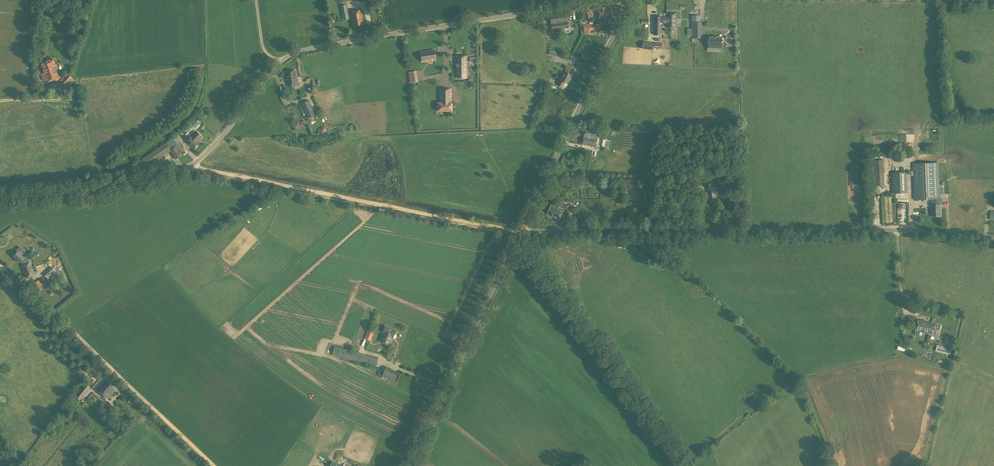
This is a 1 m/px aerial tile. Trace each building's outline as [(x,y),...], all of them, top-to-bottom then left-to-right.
[(609,20),(608,18),(615,16),(613,6),(610,6),(609,3),(604,4),(604,7),(598,8),(600,22),(609,20)] [(351,12),(354,26),(363,24),(361,10),(351,12)] [(569,28),(568,21),(570,21),(568,12),(550,15),(552,30),(569,28)] [(666,14),(666,17),(666,23),(666,27),(677,28),(677,14),(666,14)] [(659,23),(666,23),(666,17),(655,17),(654,35),(659,35),(659,23)] [(592,33),(600,31),(599,23),(590,25),(589,23),(580,24),(581,32),(584,32),(584,34),(591,33),(591,31),(592,33)] [(661,48),(662,43),(642,40),(641,48),(653,49),(654,47),(661,48)] [(432,59),(432,60),(436,60),(434,50),(420,52),(422,62),(427,61),(427,60),(432,59)] [(457,72),(457,78),(467,78),(467,56),(457,56),(457,64),(461,64),(461,67),(457,67),(457,71),(457,72)] [(39,64),(46,83),(59,78),(54,64),(55,64),(53,59),(39,64)] [(572,79),(573,76),(569,74),(571,71),(573,68),(567,66),(566,69),(567,69),(566,72),(563,77),(562,76),(558,85),(563,87),(565,83),(568,84),(571,78),(572,79)] [(408,72),(410,82),(418,81),(416,70),(408,72)] [(288,85),(298,84),(296,71),(286,73),(288,85)] [(72,77),(68,74),(62,82),(68,87),(72,82),(70,80),(72,77)] [(444,96),(444,103),(437,103),(437,111),(445,111),(447,111),(452,111),(452,103),(451,103),(451,89),(440,89),(440,96),(444,96)] [(302,104),(309,118),(316,114),(309,100),(302,104)] [(200,121),(198,118),(196,120),(195,119),(191,124),(195,128),(199,123),(198,123),(200,121)] [(584,136),(583,144),(596,147),(597,139),(595,138),(597,130),(586,128),(585,136),(584,136)] [(197,131),(192,136),(197,141),(198,140),(199,140),(202,137),(197,131)] [(124,178),(147,166),(170,150),(175,158),(181,154),(180,152),(184,150),(174,136),(166,142),(142,158),(119,170),(124,178)] [(197,141),(192,136),(186,141),(190,144),(191,145),(191,146),(194,149),(199,143),(197,141)] [(872,185),(885,185),(884,160),(871,160),(872,185)] [(944,198),(944,194),(944,188),(943,185),(940,185),(939,163),(913,164),(915,199),(932,199),(932,205),(932,216),(941,216),(940,204),(943,204),(942,198),(944,198)] [(611,169),(598,166),(597,173),(609,175),(611,169)] [(908,193),(907,172),(893,173),(893,193),(908,193)] [(707,190),(708,201),(716,201),(715,189),(707,190)] [(547,214),(559,220),(563,211),(551,205),(547,214)] [(20,262),(23,265),(29,263),(30,262),(22,255),(25,252),(20,247),(16,251),(17,252),(13,256),(20,262)] [(29,263),(23,265),(21,265),(25,277),(34,274),(31,262),(29,263)] [(44,274),(48,278),(56,271),(51,267),(44,274)] [(31,286),(37,292),(43,287),(37,280),(31,286)] [(49,292),(52,296),(57,292),(53,288),(49,292)] [(919,319),(916,331),(929,334),(938,336),(941,324),(932,322),(919,319)] [(396,330),(385,326),(383,332),(388,334),(387,338),(392,340),(396,330)] [(364,338),(370,341),(374,332),(368,329),(364,338)] [(379,341),(390,345),(392,340),(387,338),(388,334),(383,332),(379,341)] [(950,355),(952,348),(940,345),(939,352),(950,355)] [(378,358),(334,346),(332,355),(376,367),(378,358)] [(394,380),(398,372),(387,367),(383,375),(394,380)] [(105,396),(107,398),(115,389),(106,381),(97,390),(105,397),(105,396)] [(82,385),(74,396),(79,400),(88,389),(82,385)]
